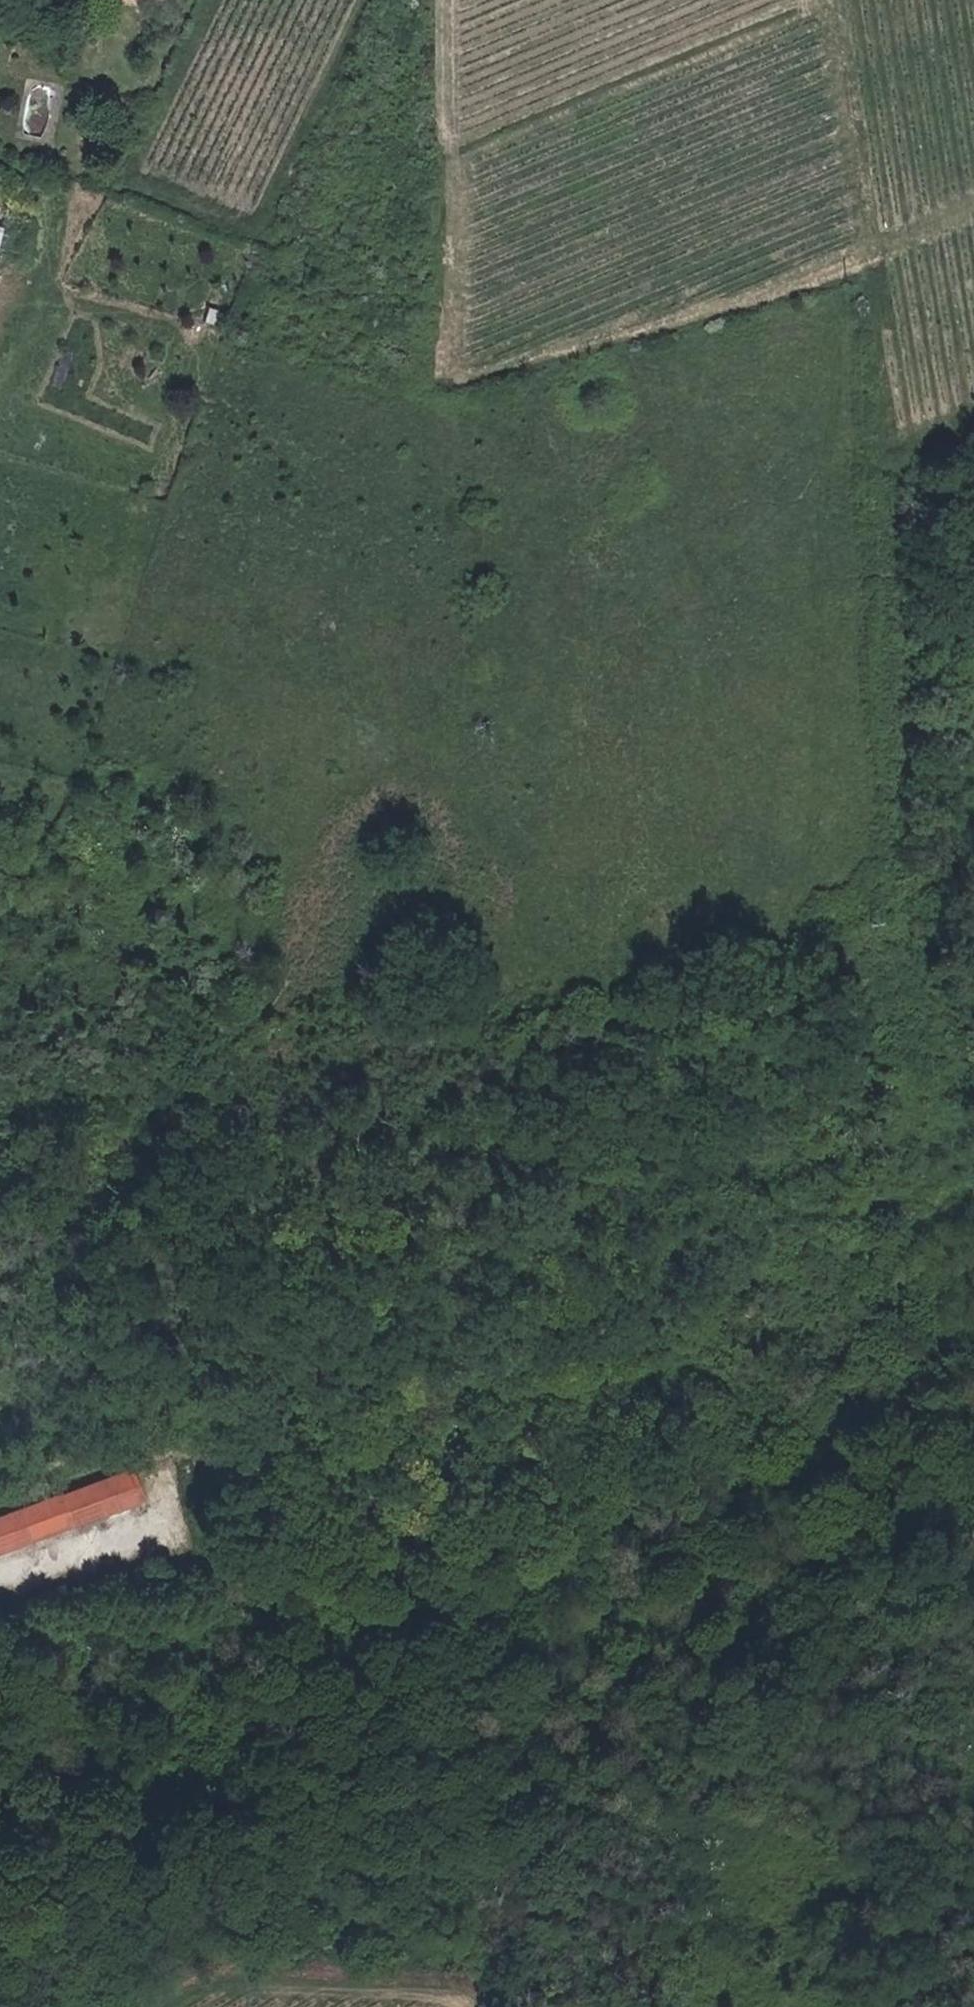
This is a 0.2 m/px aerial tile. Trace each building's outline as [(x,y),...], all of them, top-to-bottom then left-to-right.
[(119,1471),(90,1482),(100,1511),(138,1497),(131,1474),(121,1477),(119,1471)] [(57,1526),(51,1510),(67,1504),(73,1520),(100,1511),(90,1482),(0,1513),(0,1546),(57,1526)] [(51,1510),(57,1526),(73,1520),(67,1504),(51,1510)]
